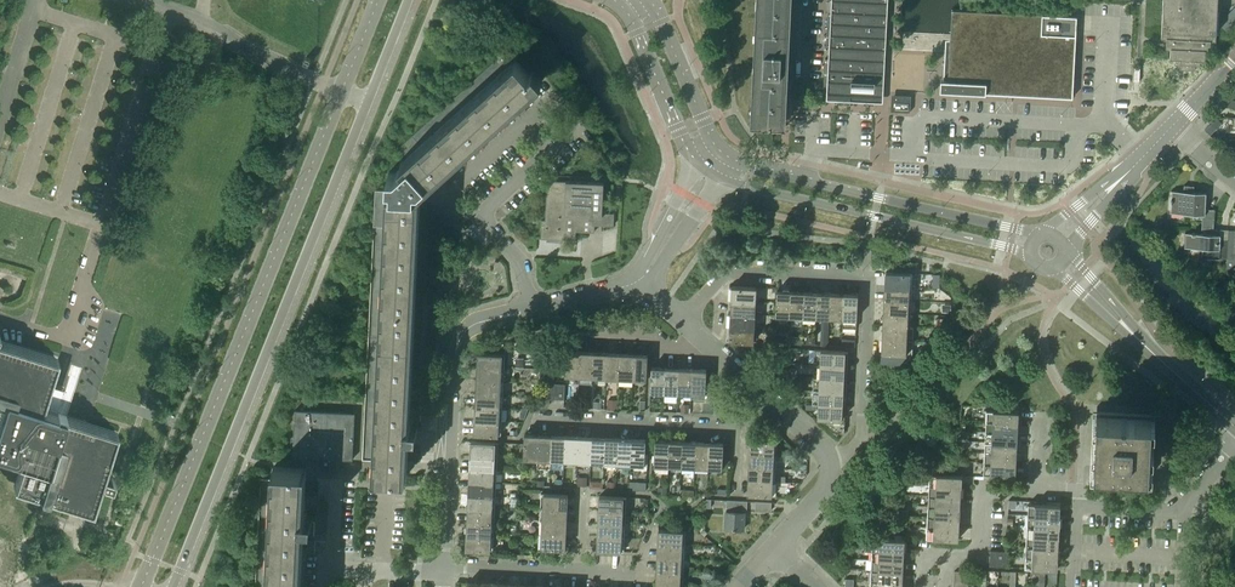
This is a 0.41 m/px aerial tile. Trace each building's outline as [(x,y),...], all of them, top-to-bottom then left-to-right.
[(786,21),(788,0),(761,0),(755,122),(782,123),(786,21)] [(878,14),(878,3),(831,0),(831,12),(878,14)] [(1162,21),(1161,39),(1166,39),(1165,49),(1170,49),(1170,59),(1174,59),(1174,64),(1179,64),(1179,69),(1194,70),(1195,65),(1200,65),(1200,60),(1205,60),(1205,51),(1210,51),(1210,41),(1215,41),(1217,0),(1163,0),(1162,21)] [(948,80),(949,80),(949,90),(997,92),(997,93),(1072,97),(1077,16),(952,9),(948,80)] [(877,26),(877,21),(878,14),(831,12),(827,12),(827,21),(827,23),(877,26)] [(876,38),(877,26),(827,23),(827,24),(830,24),(830,35),(826,35),(876,38)] [(876,49),(876,38),(826,35),(825,47),(876,49)] [(875,73),(876,49),(825,47),(829,47),(828,58),(852,60),(851,71),(875,73)] [(414,334),(419,215),(420,205),(420,202),(420,192),(422,191),(422,186),(420,184),(425,180),(427,183),(428,182),(431,179),(434,176),(442,170),(511,107),(518,101),(520,99),(530,90),(537,84),(542,79),(533,69),(529,73),(515,58),(508,65),(505,62),(500,56),(397,149),(406,158),(400,163),(402,166),(395,172),(388,172),(387,183),(391,183),(391,190),(375,189),(368,332),(414,334)] [(852,60),(828,58),(827,82),(851,83),(874,85),(875,73),(851,71),(852,60)] [(851,95),(851,83),(827,82),(824,82),(823,93),(827,93),(827,94),(827,101),(837,102),(837,104),(849,105),(850,95),(851,95)] [(893,101),(891,100),(891,108),(910,109),(910,101),(908,101),(909,97),(893,96),(893,101)] [(602,211),(603,184),(603,182),(588,181),(588,177),(550,175),(550,179),(547,179),(545,219),(541,219),(541,238),(549,238),(549,236),(575,237),(576,230),(594,231),(595,224),(613,225),(614,212),(602,211)] [(1205,208),(1206,192),(1193,192),(1193,185),(1184,185),(1183,191),(1171,190),(1171,192),(1171,202),(1170,210),(1170,213),(1183,213),(1199,214),(1202,214),(1201,226),(1213,226),(1214,209),(1212,209),(1206,209),(1206,208),(1205,208)] [(1226,258),(1227,239),(1226,239),(1221,239),(1221,238),(1220,238),(1220,229),(1219,229),(1213,229),(1213,226),(1201,226),(1201,233),(1195,233),(1195,232),(1192,232),(1191,233),(1185,232),(1184,247),(1202,248),(1202,257),(1226,258)] [(1228,230),(1227,239),(1226,258),(1226,262),(1234,263),(1234,252),(1234,230),(1228,230)] [(909,286),(909,273),(886,271),(885,285),(909,286)] [(908,300),(909,286),(885,285),(884,299),(908,300)] [(755,300),(756,287),(732,286),(731,299),(755,300)] [(789,315),(791,291),(777,290),(775,314),(789,315)] [(803,315),(804,291),(791,291),(789,315),(803,315)] [(816,316),(817,292),(804,291),(803,315),(816,316)] [(829,317),(830,293),(817,292),(816,316),(829,317)] [(842,317),(843,293),(830,293),(829,317),(842,317)] [(856,327),(858,294),(843,293),(842,317),(843,317),(842,327),(856,327)] [(755,314),(755,300),(731,299),(731,313),(755,314)] [(907,313),(908,300),(884,299),(884,312),(907,313)] [(907,326),(907,313),(884,312),(883,325),(907,326)] [(754,327),(755,314),(731,313),(730,326),(754,327)] [(907,327),(907,326),(883,325),(882,338),(913,339),(913,327),(907,327)] [(753,341),(754,327),(730,326),(729,340),(753,341)] [(410,406),(411,389),(414,334),(368,332),(365,402),(362,459),(374,460),(374,473),(407,474),(407,473),(408,461),(408,451),(408,448),(409,429),(418,430),(418,422),(418,421),(419,421),(420,406),(410,406)] [(912,353),(913,339),(882,338),(881,360),(906,361),(912,353)] [(10,456),(10,455),(23,459),(15,484),(40,492),(40,493),(41,493),(40,494),(40,496),(48,499),(49,496),(49,495),(50,496),(50,495),(65,500),(67,501),(67,500),(74,502),(74,503),(75,503),(90,507),(90,508),(92,508),(92,507),(94,500),(95,500),(95,499),(94,498),(99,483),(100,483),(101,483),(112,486),(115,478),(104,475),(103,474),(102,473),(107,458),(108,457),(107,457),(109,450),(110,450),(110,449),(110,448),(115,433),(116,432),(114,431),(114,432),(107,430),(107,429),(106,429),(91,425),(91,424),(89,423),(89,424),(82,422),(82,421),(81,421),(65,417),(66,412),(58,410),(61,400),(62,400),(63,400),(64,399),(65,398),(64,396),(64,395),(63,395),(65,389),(48,384),(50,376),(51,375),(50,375),(55,359),(56,360),(56,358),(55,358),(54,358),(48,356),(46,355),(46,356),(31,351),(31,350),(30,350),(30,351),(23,349),(23,348),(21,348),(6,343),(5,342),(5,343),(0,341),(0,453),(10,456)] [(578,375),(580,351),(566,350),(565,374),(578,375)] [(844,365),(845,351),(821,350),(821,364),(844,365)] [(592,376),(593,352),(580,351),(578,375),(592,376)] [(501,367),(502,353),(478,352),(477,365),(501,367)] [(605,376),(607,352),(593,352),(592,376),(605,376)] [(619,377),(620,353),(607,352),(605,376),(619,377)] [(632,378),(633,354),(620,353),(619,377),(619,385),(632,385),(632,378)] [(646,378),(647,354),(633,354),(632,378),(646,378)] [(844,378),(844,365),(821,364),(820,377),(844,378)] [(500,380),(501,367),(477,365),(476,379),(500,380)] [(664,392),(665,367),(652,367),(650,391),(664,392)] [(678,392),(679,368),(665,367),(664,392),(678,392)] [(691,393),(692,369),(679,368),(678,392),(691,393)] [(705,394),(706,369),(692,369),(691,393),(705,394)] [(843,391),(844,378),(820,377),(819,390),(843,391)] [(500,393),(500,380),(476,379),(476,392),(500,393)] [(564,399),(564,384),(547,383),(547,398),(564,399)] [(842,405),(843,391),(819,390),(819,404),(842,405)] [(499,407),(500,393),(476,392),(475,405),(499,407)] [(844,432),(844,418),(844,417),(842,417),(842,405),(819,404),(818,417),(823,418),(823,420),(822,420),(837,434),(839,431),(844,432)] [(498,420),(499,407),(475,405),(474,419),(498,420)] [(524,418),(528,408),(520,408),(520,418),(524,418)] [(352,459),(355,412),(295,409),(293,456),(322,458),(322,467),(337,468),(337,458),(352,459)] [(1018,422),(1018,411),(986,410),(986,421),(1018,422)] [(1152,473),(1155,413),(1093,410),(1090,470),(1152,473)] [(498,434),(498,420),(474,419),(474,433),(498,434)] [(1017,433),(1018,422),(986,421),(985,431),(1017,433)] [(1017,443),(1017,433),(985,431),(985,442),(1017,443)] [(537,458),(538,434),(524,433),(523,457),(537,458)] [(551,459),(552,435),(538,434),(537,458),(537,465),(550,465),(550,459),(551,459)] [(564,459),(565,435),(552,435),(551,459),(564,459)] [(577,460),(578,436),(565,435),(564,459),(577,460)] [(590,461),(592,437),(578,436),(577,460),(590,461)] [(604,462),(605,438),(592,437),(590,461),(604,462)] [(617,462),(618,438),(605,438),(604,462),(617,462)] [(630,463),(632,439),(618,438),(617,462),(630,463)] [(644,464),(645,440),(632,439),(630,463),(644,464)] [(774,453),(774,440),(750,439),(750,452),(774,453)] [(495,455),(495,442),(471,440),(470,454),(495,455)] [(668,465),(669,441),(655,440),(654,464),(654,467),(654,475),(668,476),(668,465)] [(682,466),(683,441),(669,441),(668,465),(682,466)] [(695,466),(696,442),(683,441),(682,466),(695,466)] [(709,467),(710,443),(696,442),(695,466),(709,467)] [(1016,454),(1017,443),(985,442),(984,452),(1016,454)] [(722,468),(723,443),(710,443),(709,467),(722,468)] [(773,467),(774,453),(750,452),(749,466),(773,467)] [(1016,464),(1016,454),(984,452),(984,462),(1016,464)] [(494,469),(495,455),(470,454),(469,467),(494,469)] [(1015,475),(1016,464),(984,462),(983,473),(1015,475)] [(303,536),(308,536),(308,535),(308,533),(310,533),(311,532),(311,531),(311,530),(311,529),(310,528),(309,528),(309,527),(309,522),(312,522),(313,514),(304,513),(305,494),(306,481),(306,469),(306,468),(273,466),(273,479),(265,479),(260,478),(255,586),(301,586),(303,536)] [(772,480),(773,467),(749,466),(748,479),(772,480)] [(493,482),(494,469),(469,467),(469,481),(493,482)] [(961,486),(961,475),(929,473),(928,485),(961,486)] [(771,495),(772,480),(748,479),(747,493),(771,495)] [(493,495),(493,482),(469,481),(468,494),(493,495)] [(636,481),(629,481),(629,490),(645,490),(646,483),(636,483),(636,481)] [(960,497),(961,486),(928,485),(928,495),(960,497)] [(567,508),(568,494),(544,493),(543,507),(567,508)] [(492,509),(493,495),(468,494),(468,508),(492,509)] [(623,510),(623,496),(599,495),(598,509),(623,510)] [(960,507),(960,497),(928,495),(927,506),(960,507)] [(744,529),(744,512),(744,509),(747,509),(747,501),(727,500),(726,508),(727,508),(727,511),(726,511),(725,528),(744,529)] [(771,510),(772,502),(756,501),(755,510),(771,510)] [(1060,516),(1060,505),(1060,504),(1028,503),(1028,515),(1060,516)] [(959,518),(960,507),(927,506),(927,516),(959,518)] [(566,521),(567,508),(543,507),(542,520),(566,521)] [(492,522),(492,509),(468,508),(467,521),(492,522)] [(622,524),(623,510),(598,509),(598,523),(622,524)] [(1059,527),(1060,516),(1028,515),(1027,525),(1059,527)] [(959,528),(959,518),(927,516),(926,526),(959,528)] [(566,535),(566,521),(542,520),(542,534),(566,535)] [(491,535),(492,522),(467,521),(466,534),(491,535)] [(621,537),(622,524),(598,523),(597,536),(621,537)] [(1059,537),(1059,527),(1027,525),(1027,535),(1059,537)] [(958,539),(959,528),(926,526),(926,537),(958,539)] [(682,543),(682,530),(658,529),(658,542),(682,543)] [(538,547),(565,548),(566,535),(542,534),(539,533),(538,547)] [(490,550),(491,535),(466,534),(466,548),(490,550)] [(1058,547),(1059,537),(1027,535),(1026,546),(1058,547)] [(621,551),(621,537),(597,536),(596,550),(621,551)] [(904,549),(904,539),(873,537),(872,548),(904,549)] [(681,557),(682,543),(658,542),(657,555),(681,557)] [(1058,558),(1058,547),(1026,546),(1026,556),(1058,558)] [(903,560),(904,549),(872,548),(872,558),(903,560)] [(1006,566),(1007,551),(990,550),(989,565),(1006,566)] [(680,570),(681,557),(657,555),(656,569),(680,570)] [(1057,568),(1058,558),(1026,556),(1025,567),(1057,568)] [(903,570),(903,560),(872,558),(871,569),(903,570)] [(680,583),(680,570),(656,569),(656,582),(680,583)] [(902,581),(903,570),(871,569),(871,579),(902,581)] [(968,579),(969,571),(954,571),(953,578),(968,579)]
